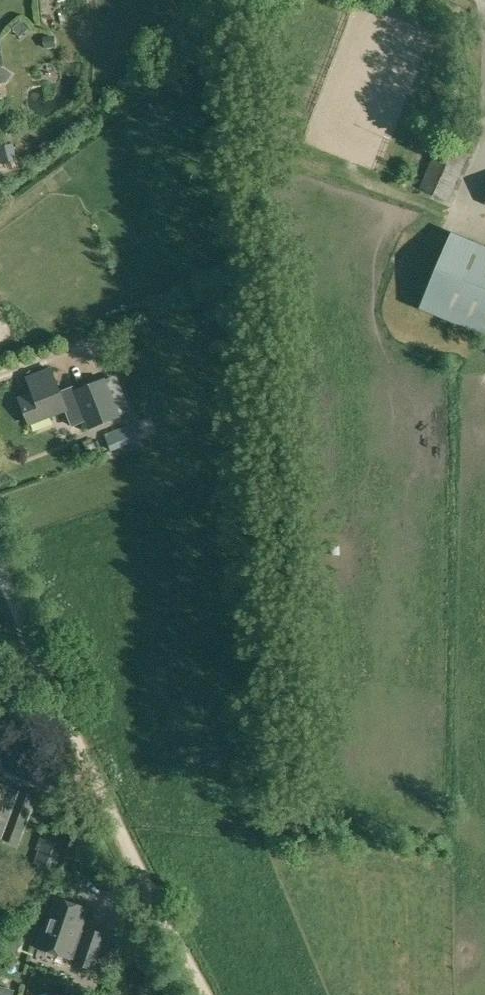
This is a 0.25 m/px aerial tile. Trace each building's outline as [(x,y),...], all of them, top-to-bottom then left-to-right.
[(4,82),(10,74),(3,69),(0,50),(0,83),(4,82)] [(18,133),(24,149),(34,145),(29,129),(18,133)] [(420,186),(448,200),(469,153),(441,140),(420,186)] [(13,142),(0,146),(0,159),(1,164),(18,159),(13,142)] [(420,309),(484,336),(484,248),(452,234),(420,309)] [(67,407),(62,395),(60,391),(51,368),(27,377),(33,392),(19,398),(30,424),(65,410),(67,409),(67,407)] [(60,391),(62,395),(67,407),(67,409),(65,410),(72,427),(86,421),(89,429),(121,415),(106,377),(76,390),(75,385),(60,391)] [(106,433),(112,449),(141,437),(134,422),(106,433)] [(39,743),(19,733),(8,755),(28,766),(39,743)] [(18,844),(35,797),(0,784),(0,837),(18,844)] [(70,841),(46,832),(35,862),(60,871),(70,841)] [(87,934),(80,931),(88,909),(57,898),(46,929),(43,928),(37,947),(70,958),(71,957),(78,959),(77,963),(92,969),(104,934),(89,929),(87,934)] [(0,985),(0,994),(14,994),(15,989),(0,985)]
